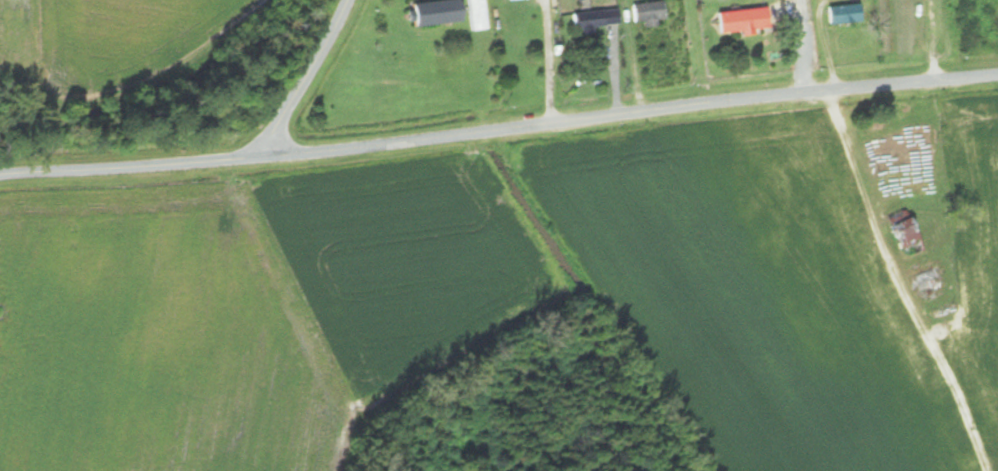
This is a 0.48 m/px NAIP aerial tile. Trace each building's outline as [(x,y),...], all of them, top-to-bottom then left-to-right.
[(463,0),(453,0),(414,5),(417,28),(465,22),(463,0)] [(665,22),(665,3),(633,3),(633,22),(665,22)] [(829,23),(863,23),(863,5),(829,5),(829,23)] [(620,25),(619,10),(572,13),(574,32),(594,30),(593,27),(620,25)] [(771,32),(770,14),(731,17),(733,35),(771,32)] [(926,248),(913,218),(893,227),(906,257),(926,248)]
